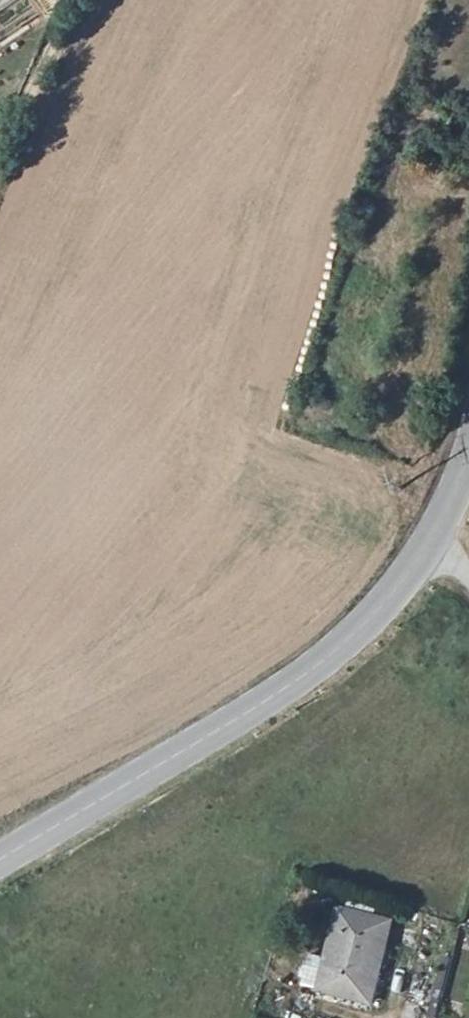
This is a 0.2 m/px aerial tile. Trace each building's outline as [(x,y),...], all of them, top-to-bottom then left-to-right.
[(352,898),(348,912),(375,919),(378,905),(352,898)] [(340,910),(327,959),(320,989),(320,990),(372,1003),(392,923),(375,919),(348,912),(340,910)] [(320,989),(327,959),(310,955),(303,984),(320,989)]
